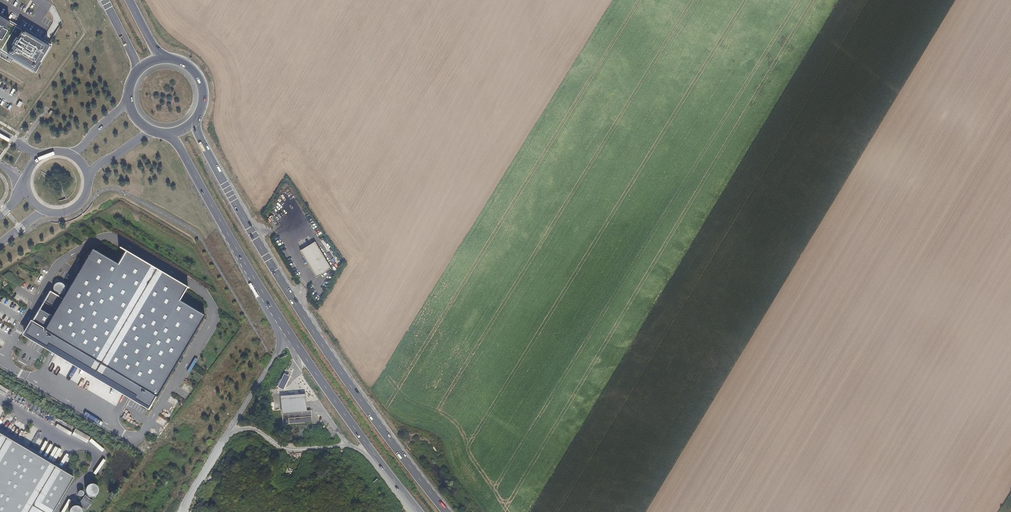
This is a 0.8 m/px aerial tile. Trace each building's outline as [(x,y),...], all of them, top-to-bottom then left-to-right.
[(0,17),(0,38),(10,23),(0,17)] [(22,30),(8,54),(35,70),(49,46),(22,30)] [(16,115),(23,118),(29,102),(22,99),(16,115)] [(314,242),(300,250),(317,277),(330,268),(314,242)] [(63,297),(50,290),(23,336),(149,410),(205,315),(180,300),(189,286),(127,251),(119,264),(92,248),(63,297)] [(279,388),(285,390),(290,376),(284,374),(279,388)] [(307,411),(306,394),(282,396),(283,413),(307,411)] [(35,414),(40,406),(29,400),(25,408),(35,414)] [(312,422),(311,411),(307,411),(283,413),(284,424),(312,422)] [(73,478),(0,434),(0,511),(53,511),(73,478)] [(94,485),(91,484),(89,485),(87,486),(86,488),(85,490),(85,493),(86,495),(88,496),(90,497),(93,497),(95,496),(97,495),(98,492),(98,490),(97,488),(96,486),(94,485)] [(78,505),(85,511),(92,501),(85,495),(78,505)]
